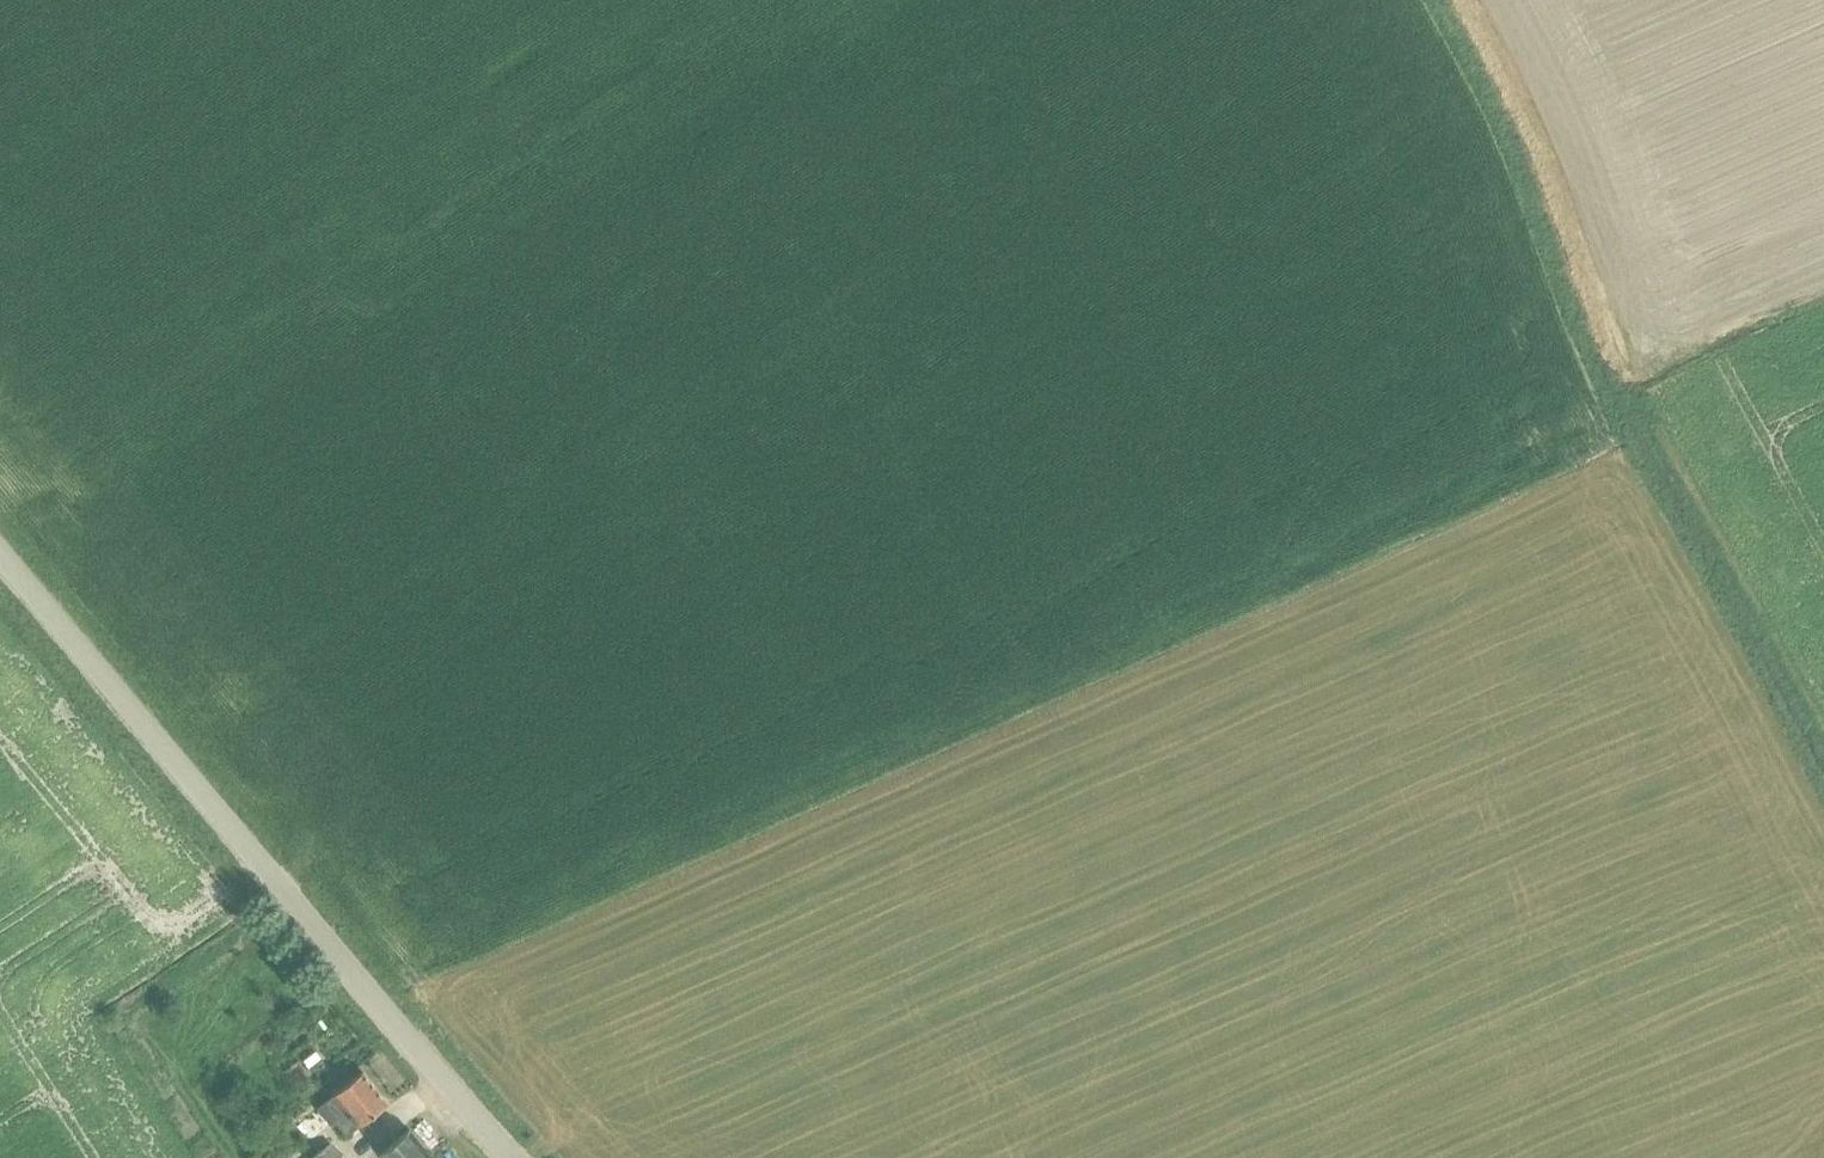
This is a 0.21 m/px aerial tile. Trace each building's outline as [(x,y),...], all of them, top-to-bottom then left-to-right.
[(362,1071),(332,1095),(316,1108),(330,1124),(334,1121),(346,1136),(388,1102),(362,1071)] [(383,1157),(432,1157),(409,1129),(379,1153),(383,1157)] [(331,1143),(313,1157),(344,1157),(331,1143)]
